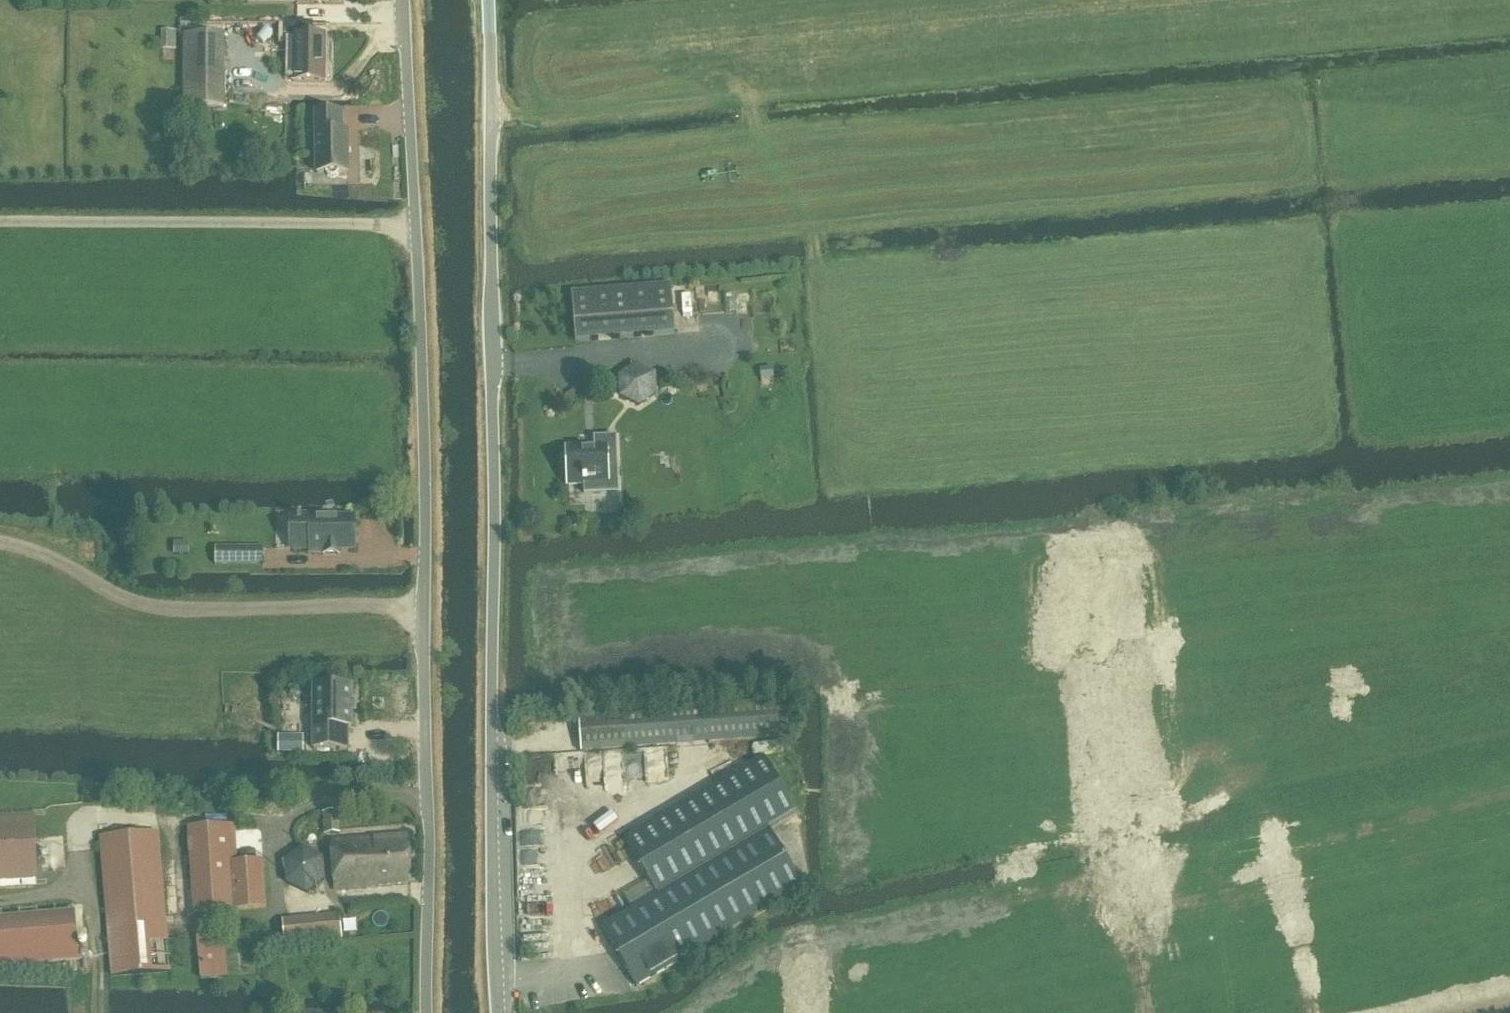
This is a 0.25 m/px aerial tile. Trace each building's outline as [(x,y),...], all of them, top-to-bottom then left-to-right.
[(310,24),(286,24),(286,80),(293,80),(293,83),(325,83),(325,37),(310,37),(310,24)] [(184,37),(184,107),(224,107),(224,37),(184,37)] [(347,134),(341,134),(340,114),(316,114),(317,174),(326,174),(328,177),(331,179),(335,179),(338,177),(339,174),(348,173),(347,134)] [(574,342),(675,334),(671,286),(570,294),(574,342)] [(655,395),(654,374),(636,365),(619,377),(620,397),(638,406),(655,395)] [(617,469),(616,437),(594,438),(594,448),(566,449),(568,485),(584,485),(584,495),(608,494),(607,470),(617,469)] [(352,520),(314,521),(311,521),(311,517),(290,518),(290,550),(309,550),(309,553),(337,553),(337,549),(353,549),(352,520)] [(216,566),(264,566),(264,550),(216,550),(216,566)] [(347,728),(351,728),(351,688),(313,688),(314,750),(348,750),(347,728)] [(581,753),(790,738),(787,702),(579,717),(581,753)] [(279,754),(303,753),(303,737),(279,737),(279,754)] [(769,831),(797,815),(764,758),(625,840),(657,895),(602,928),(637,987),(803,890),(769,831)] [(34,811),(0,812),(0,886),(37,885),(34,811)] [(323,835),(340,834),(338,819),(322,820),(323,835)] [(262,858),(236,861),(233,826),(187,830),(194,914),(266,908),(262,858)] [(158,831),(100,836),(100,840),(111,977),(150,974),(169,972),(158,835),(158,831)] [(335,891),(411,884),(409,837),(337,842),(337,838),(331,838),(332,842),(331,842),(335,891)] [(326,853),(304,842),(283,856),(285,880),(307,891),(327,878),(326,853)] [(73,906),(0,912),(0,969),(79,962),(73,906)] [(286,945),(341,940),(339,916),(283,921),(286,945)] [(200,981),(220,979),(216,937),(196,939),(200,981)]
